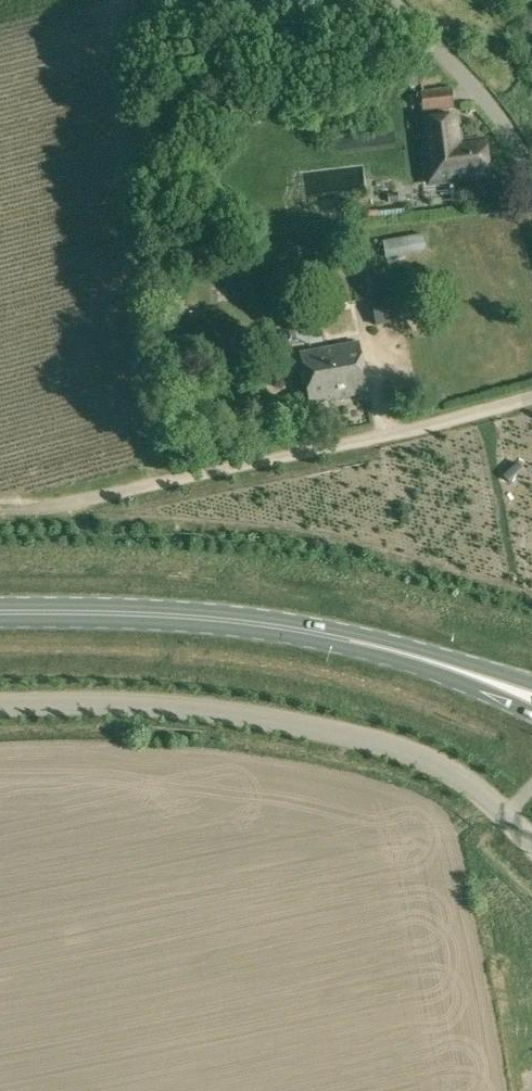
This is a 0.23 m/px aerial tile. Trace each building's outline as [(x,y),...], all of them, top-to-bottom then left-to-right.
[(421,91),(423,113),(454,110),(452,87),(421,91)] [(459,116),(421,120),(427,170),(448,167),(450,182),(489,178),(484,138),(462,142),(459,116)] [(422,235),(382,242),(384,257),(425,250),(422,235)] [(372,299),(377,326),(416,319),(411,292),(372,299)] [(369,393),(360,342),(301,353),(309,403),(369,393)]
